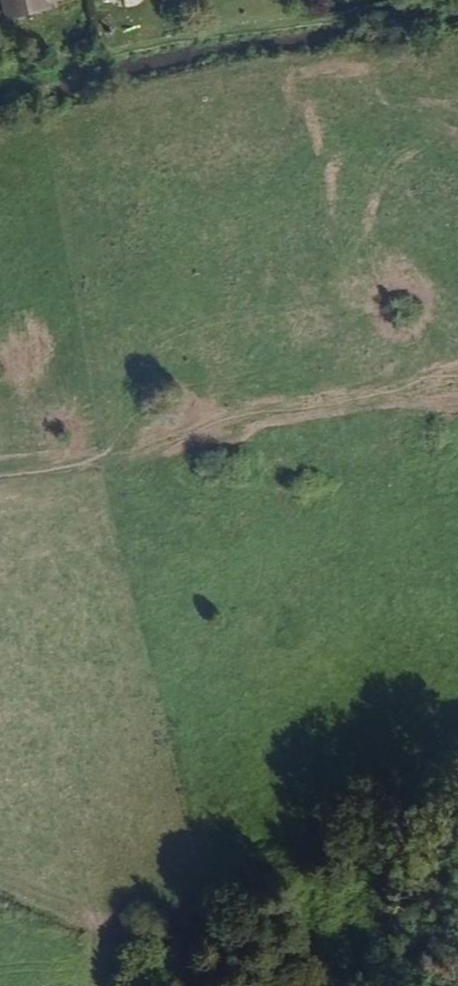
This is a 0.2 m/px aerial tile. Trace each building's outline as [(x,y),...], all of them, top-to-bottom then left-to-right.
[(10,20),(51,10),(50,1),(53,0),(5,0),(10,20)]
